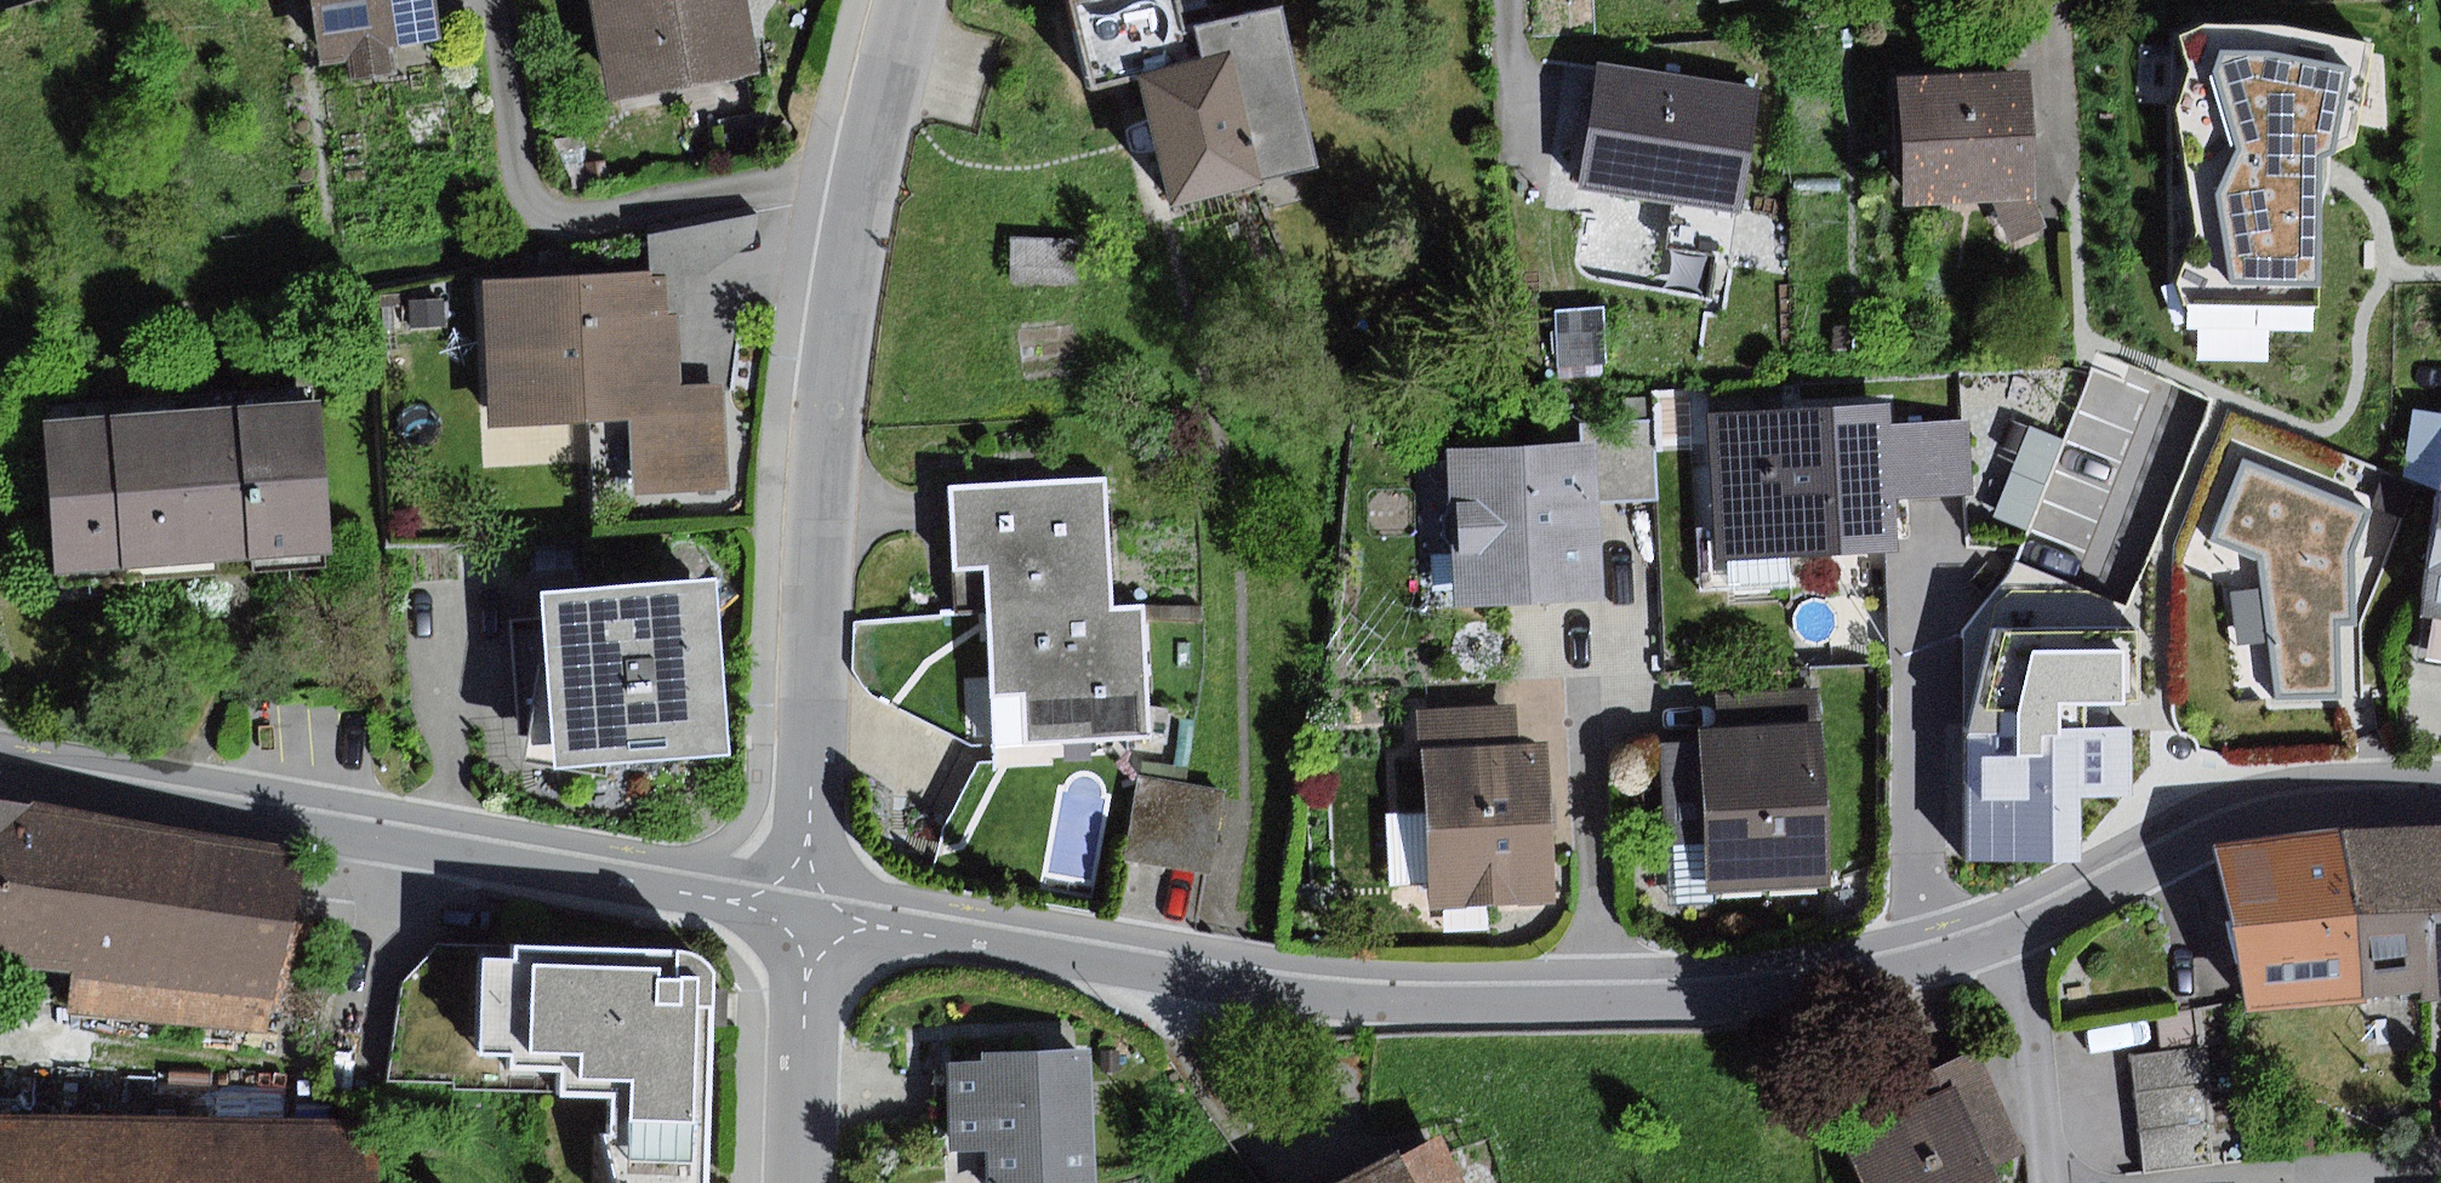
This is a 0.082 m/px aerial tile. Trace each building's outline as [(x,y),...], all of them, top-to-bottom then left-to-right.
[(323,64),(349,60),(353,81),(404,73),(400,46),(441,40),(434,0),(313,0),(323,64)] [(614,96),(761,70),(748,0),(596,0),(614,96)] [(1072,3),(1094,87),(1133,78),(1166,208),(1318,170),(1277,6),(1182,30),(1174,0),(1082,0),(1072,3)] [(2204,22),(2173,31),(2171,279),(2186,326),(2318,327),(2325,156),(2357,144),(2378,46),(2278,25),(2204,22)] [(1764,90),(1602,63),(1581,187),(1743,214),(1764,90)] [(2034,71),(1905,74),(1909,204),(1995,202),(2012,244),(2048,227),(2038,201),(2034,71)] [(1080,240),(1013,237),(1011,284),(1078,287),(1080,240)] [(666,273),(481,281),(488,432),(631,426),(687,424),(686,387),(683,314),(668,315),(666,273)] [(445,297),(410,298),(412,326),(447,325),(445,297)] [(1604,307),(1555,309),(1558,370),(1607,368),(1604,307)] [(727,385),(686,387),(687,424),(631,426),(636,497),(734,489),(727,385)] [(325,403),(48,418),(56,570),(340,549),(325,403)] [(1805,480),(1896,474),(1893,425),(1892,405),(1711,417),(1715,486),(1805,480)] [(1969,420),(1893,425),(1896,474),(1898,498),(1973,493),(1969,420)] [(1591,425),(1592,445),(1594,502),(1658,500),(1655,422),(1591,425)] [(2029,428),(1995,516),(2028,529),(2063,441),(2029,428)] [(1592,445),(1447,451),(1454,607),(1599,601),(1594,502),(1592,445)] [(2370,512),(2246,460),(2213,538),(2261,559),(2277,698),(2340,696),(2338,623),(2354,623),(2353,549),(2370,512)] [(1805,480),(1809,555),(1901,549),(1898,498),(1896,474),(1805,480)] [(2385,476),(2373,507),(2402,518),(2414,486),(2385,476)] [(991,614),(1115,607),(1107,478),(949,487),(956,616),(991,614)] [(1809,555),(1805,480),(1715,486),(1721,561),(1809,555)] [(2416,660),(2440,665),(2440,514),(2416,660)] [(2111,629),(2125,597),(2014,551),(2001,583),(2111,629)] [(721,583),(546,593),(550,670),(527,763),(556,766),(738,752),(721,583)] [(1115,607),(991,614),(996,696),(1029,693),(1032,745),(1149,738),(1141,606),(1115,607)] [(2140,632),(1996,633),(1970,730),(1971,861),(2084,861),(2084,799),(2134,799),(2134,731),(2083,731),(2083,701),(2140,701),(2140,632)] [(1422,709),(1424,751),(1520,746),(1518,704),(1422,709)] [(1825,727),(1705,732),(1706,741),(1710,840),(1713,895),(1832,889),(1825,727)] [(1710,840),(1706,741),(1664,743),(1669,841),(1710,840)] [(1520,746),(1424,751),(1431,910),(1556,905),(1550,745),(1520,746)] [(1227,794),(1146,780),(1132,858),(1213,872),(1227,794)] [(0,804),(0,960),(182,991),(207,843),(0,804)] [(2365,1000),(2426,992),(2424,912),(2440,911),(2440,828),(2344,831),(2365,1000)] [(2344,831),(2217,848),(2251,1015),(2365,1000),(2344,831)] [(1713,895),(1710,840),(1669,841),(1671,908),(1714,906),(1713,895)] [(309,861),(207,843),(182,991),(176,1024),(269,1036),(309,861)] [(2424,912),(2426,992),(2427,1002),(2440,1001),(2440,911),(2424,912)] [(484,1050),(486,949),(443,944),(402,981),(386,1082),(457,1083),(456,1090),(566,1091),(566,1066),(521,1065),(522,1051),(484,1050)] [(486,949),(484,1050),(522,1051),(521,1065),(566,1066),(566,1091),(566,1094),(618,1096),(616,1137),(603,1137),(617,1182),(710,1182),(718,972),(709,963),(691,954),(486,949)] [(2132,1056),(2136,1092),(2207,1083),(2198,1013),(2156,1019),(2160,1053),(2132,1056)] [(1844,1140),(1864,1182),(2002,1182),(1994,1166),(2026,1152),(1980,1048),(1872,1097),(1883,1122),(1844,1140)] [(950,1063),(953,1151),(989,1150),(989,1182),(1097,1182),(1093,1049),(983,1052),(983,1062),(950,1063)] [(2207,1083),(2136,1092),(2138,1107),(2146,1172),(2217,1164),(2207,1083)] [(374,1120),(0,1115),(0,1182),(377,1182),(374,1120)] [(1402,1162),(1413,1182),(1466,1182),(1443,1140),(1402,1162)] [(1345,1182),(1413,1182),(1402,1162),(1399,1155),(1345,1182)]
